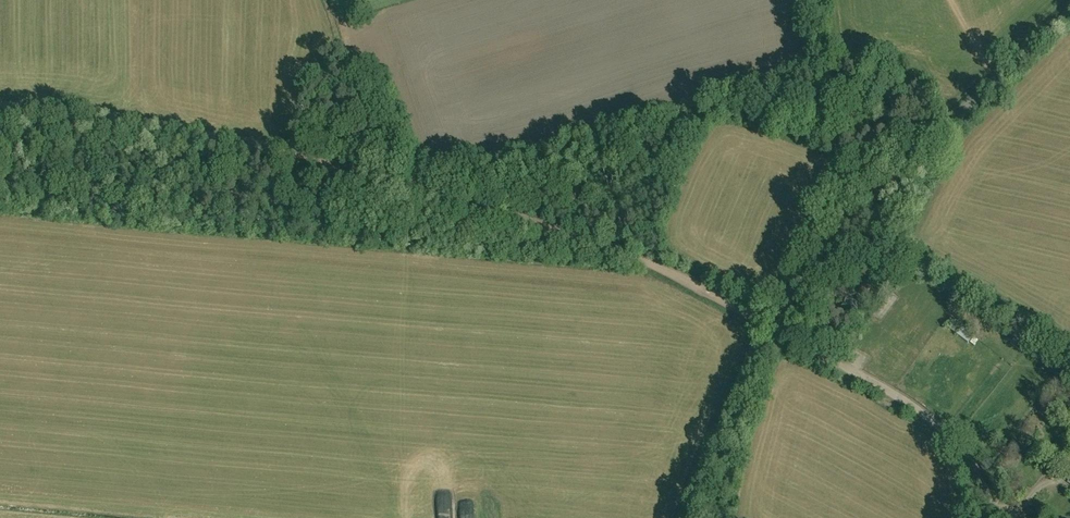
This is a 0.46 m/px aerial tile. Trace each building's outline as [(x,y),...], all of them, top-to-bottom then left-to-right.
[(858,293),(868,299),(876,287),(866,281),(858,293)]
